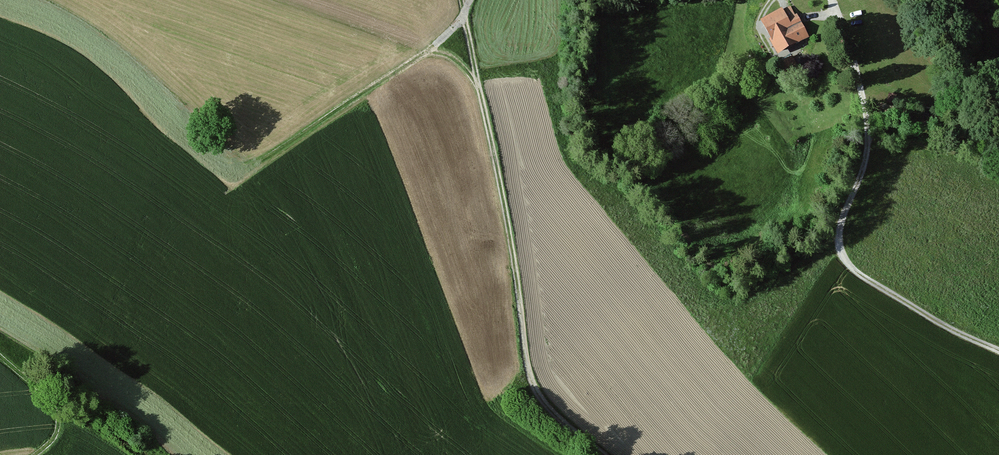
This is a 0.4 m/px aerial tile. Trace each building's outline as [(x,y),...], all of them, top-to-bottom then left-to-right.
[(787,22),(781,10),(759,21),(776,55),(806,40),(794,18),(787,22)]
